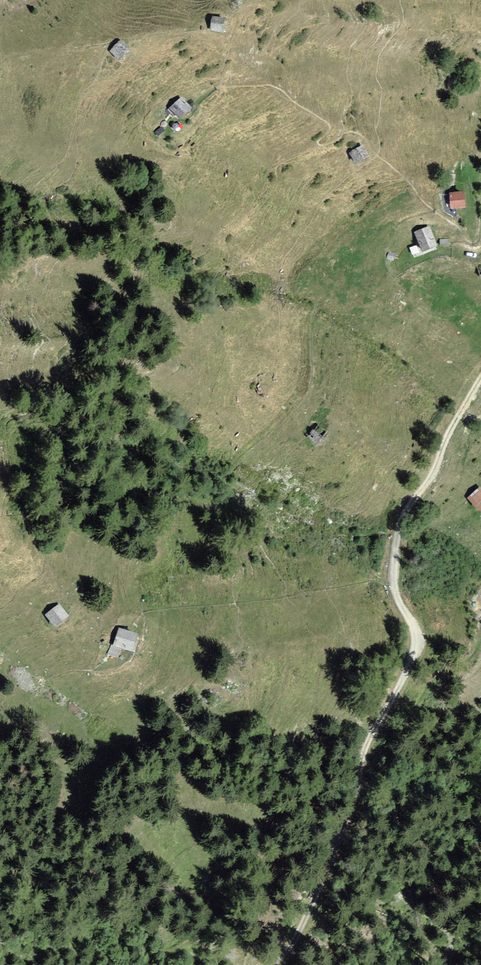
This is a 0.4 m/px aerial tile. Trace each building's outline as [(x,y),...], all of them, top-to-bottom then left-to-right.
[(211,11),(211,26),(225,26),(225,12),(211,11)] [(147,48),(134,38),(123,52),(137,62),(147,48)] [(208,111),(193,99),(184,110),(200,122),(208,111)] [(350,149),(356,159),(368,151),(363,142),(350,149)] [(463,194),(464,209),(480,208),(480,193),(463,194)] [(437,226),(423,234),(436,257),(450,249),(437,226)] [(419,294),(406,290),(402,302),(414,306),(419,294)] [(0,523),(0,540),(8,543),(14,529),(0,523)] [(45,612),(55,623),(69,611),(59,600),(45,612)] [(132,632),(113,628),(108,647),(128,652),(132,632)]
